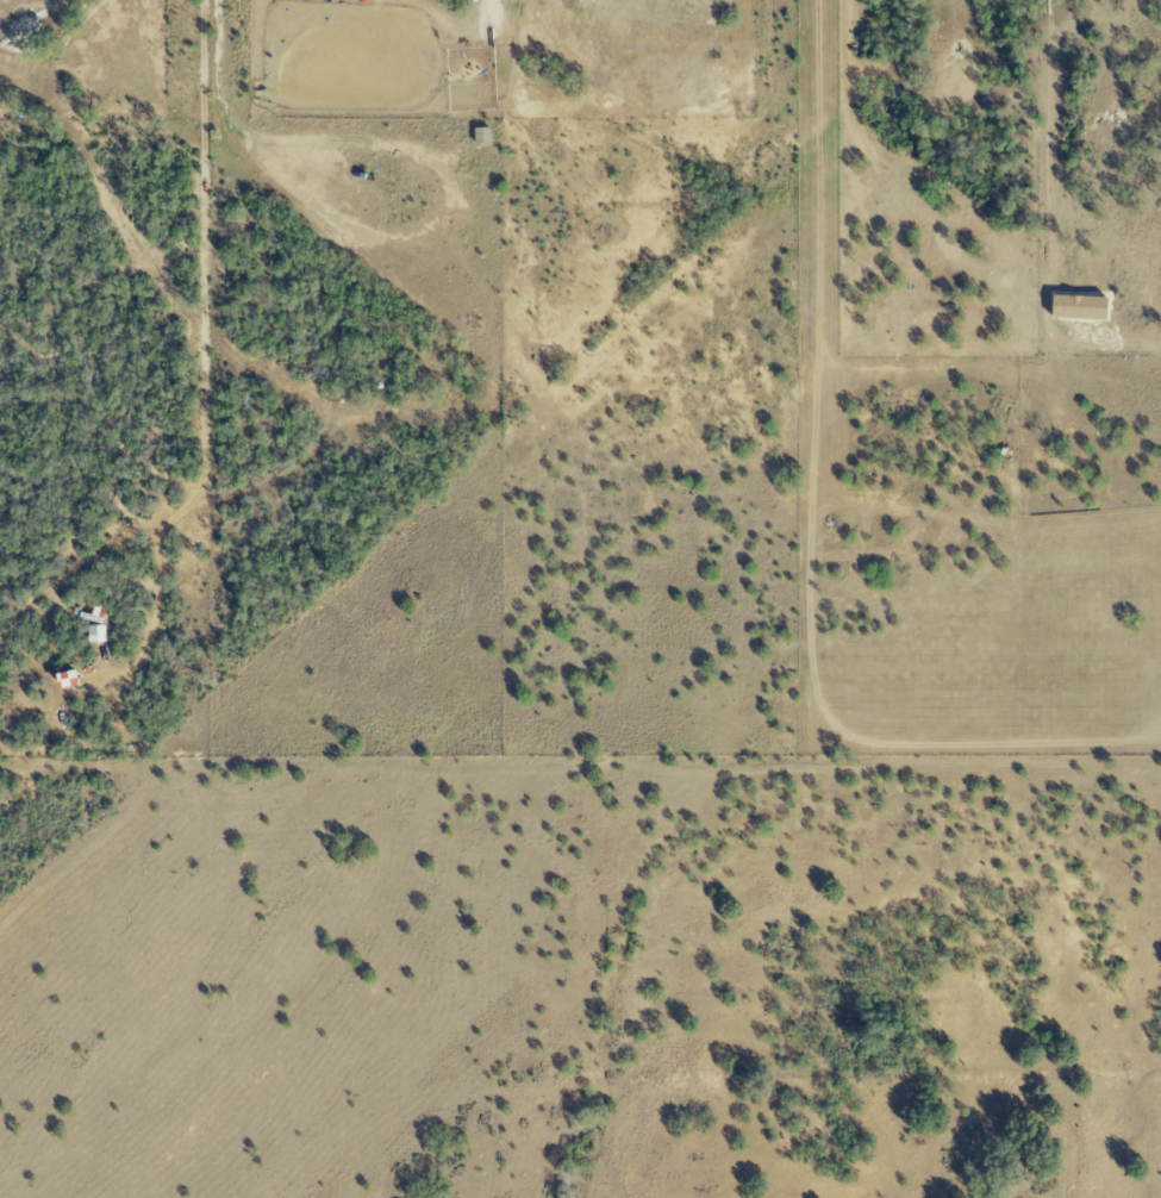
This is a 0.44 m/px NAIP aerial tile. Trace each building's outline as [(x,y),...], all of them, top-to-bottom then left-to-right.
[(489,129),(472,129),(473,144),(489,144),(489,129)] [(87,626),(88,644),(106,643),(105,625),(87,626)]
